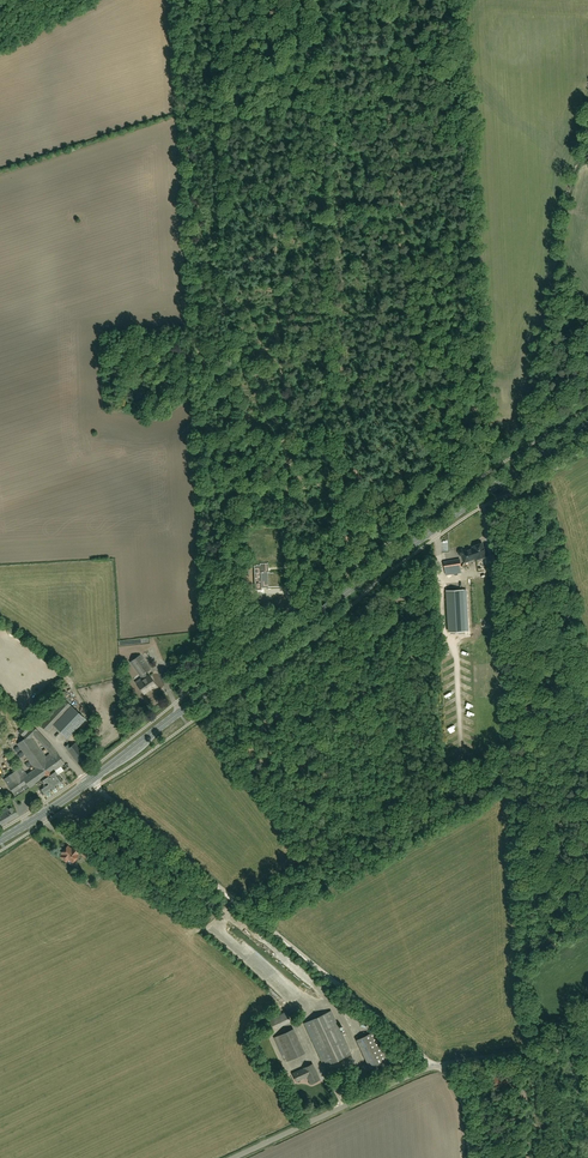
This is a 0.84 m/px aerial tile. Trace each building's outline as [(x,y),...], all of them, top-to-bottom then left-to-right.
[(473,546),(477,559),(487,556),(486,552),(485,552),(482,543),(481,543),(480,542),(477,543),(477,545),(473,546)] [(477,559),(473,546),(473,547),(465,550),(463,549),(461,548),(460,549),(459,550),(458,551),(459,553),(460,554),(462,555),(464,561),(476,558),(477,559)] [(491,554),(492,560),(493,569),(500,569),(499,567),(497,553),(491,554)] [(461,572),(459,559),(444,561),(445,569),(446,575),(461,572)] [(255,573),(255,590),(262,590),(261,572),(269,572),(268,563),(260,563),(260,565),(254,565),(254,573),(255,573)] [(479,579),(470,579),(470,599),(479,599),(479,596),(479,579)] [(468,592),(453,593),(455,634),(471,633),(468,592)] [(157,687),(156,685),(149,675),(147,677),(144,672),(150,669),(140,655),(131,662),(141,676),(135,680),(144,693),(151,688),(153,690),(157,687)] [(54,680),(62,674),(59,671),(52,678),(54,680)] [(14,684),(22,676),(20,674),(12,681),(14,684)] [(41,725),(47,731),(54,724),(68,738),(85,720),(71,706),(65,700),(41,725)] [(23,792),(15,798),(19,803),(39,789),(43,794),(51,789),(51,790),(57,786),(57,785),(62,781),(57,774),(58,774),(55,770),(64,763),(57,753),(51,757),(47,759),(31,737),(34,735),(40,741),(44,737),(33,726),(31,729),(26,724),(19,731),(23,736),(24,736),(26,738),(18,744),(36,769),(25,776),(23,774),(14,781),(19,788),(20,787),(23,792)] [(84,770),(92,763),(75,742),(70,746),(68,744),(65,746),(84,770)] [(6,822),(18,815),(12,804),(0,811),(0,812),(6,822)] [(62,853),(63,854),(62,855),(62,856),(62,857),(62,858),(63,859),(64,859),(64,860),(65,860),(66,860),(67,860),(67,859),(68,859),(72,863),(78,856),(77,855),(81,851),(75,845),(71,849),(68,846),(62,853)] [(80,854),(86,860),(89,856),(83,850),(80,854)] [(126,871),(136,868),(134,861),(124,864),(126,871)] [(279,946),(272,953),(275,957),(283,950),(279,946)] [(263,965),(300,994),(304,989),(266,961),(263,965)] [(324,1066),(351,1054),(331,1010),(304,1023),(324,1066)] [(271,1030),(291,1021),(287,1011),(267,1020),(271,1030)] [(361,1019),(350,1022),(353,1030),(363,1026),(361,1019)] [(285,1062),(304,1053),(293,1028),(274,1037),(285,1062)] [(387,1060),(374,1031),(356,1039),(370,1068),(387,1060)] [(320,1079),(312,1064),(304,1068),(293,1074),(296,1081),(307,1076),(311,1083),(320,1079)] [(505,1075),(495,1078),(497,1087),(507,1084),(505,1075)]
